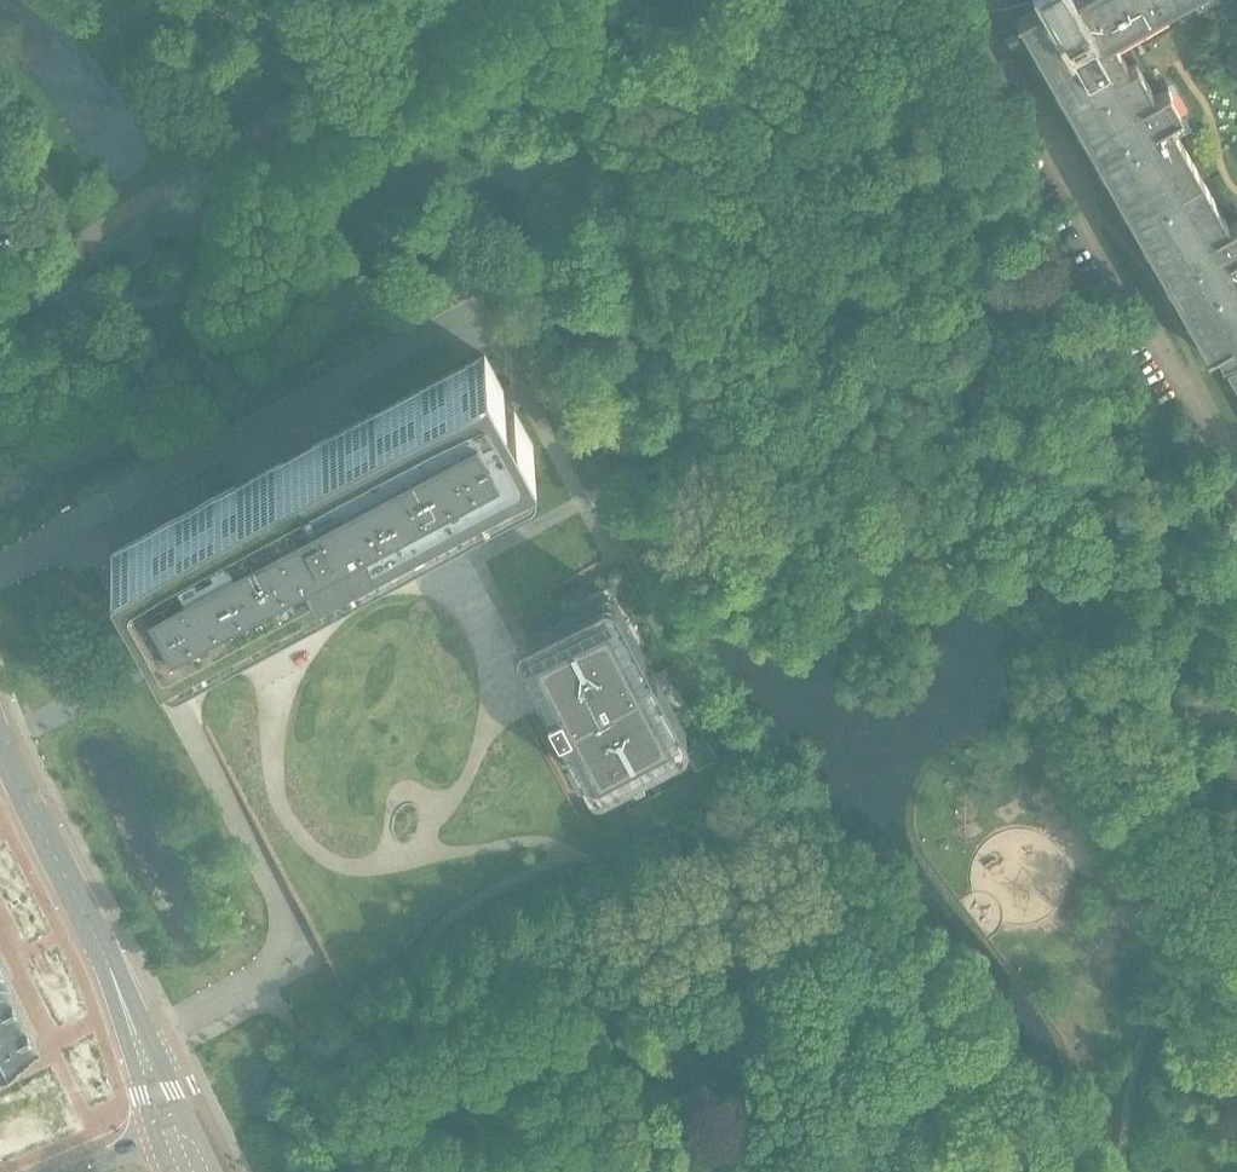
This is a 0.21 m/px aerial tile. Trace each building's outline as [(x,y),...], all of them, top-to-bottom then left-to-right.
[(1229,225),(1174,130),(1169,120),(1182,112),(1168,88),(1155,95),(1136,63),(1128,67),(1122,57),(1166,32),(1222,0),(1044,0),(1048,8),(1041,13),(1038,8),(1016,20),(1017,22),(1019,21),(1134,223),(1207,352),(1205,353),(1207,355),(1215,350),(1221,361),(1222,363),(1226,361),(1232,371),(1227,374),(1236,391),(1236,221),(1229,225)] [(8,199),(0,184),(0,204),(8,199)] [(113,553),(111,554),(160,645),(171,667),(319,943),(329,962),(331,967),(334,966),(406,927),(443,907),(547,852),(562,844),(585,831),(587,830),(526,716),(532,713),(547,706),(581,769),(592,763),(601,781),(676,741),(599,599),(548,626),(543,617),(558,609),(554,601),(548,591),(547,588),(557,583),(533,537),(526,524),(496,466),(533,446),(523,426),(512,407),(506,395),(495,375),(485,355),(483,356),(483,357),(480,358),(452,373),(359,423),(237,488),(114,554),(113,553)] [(40,1040),(9,978),(13,976),(0,949),(0,1060),(40,1040)]
